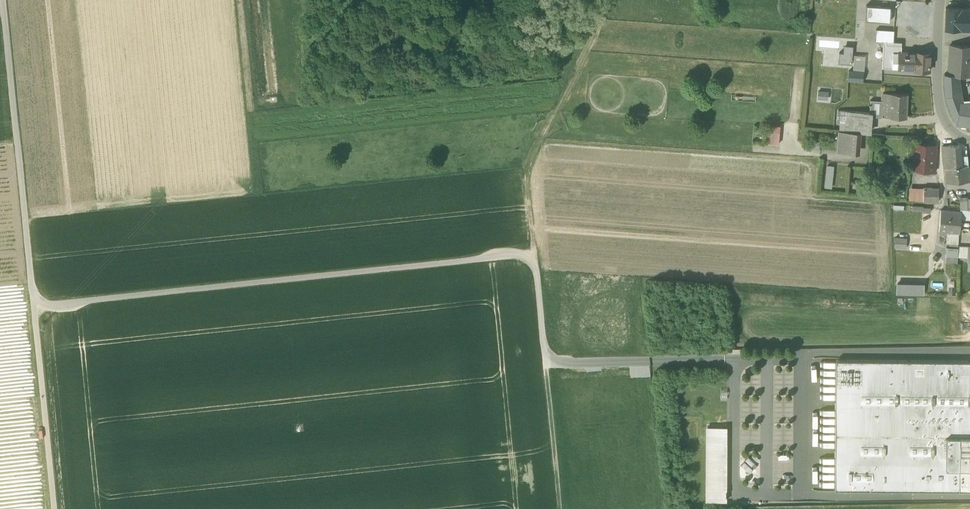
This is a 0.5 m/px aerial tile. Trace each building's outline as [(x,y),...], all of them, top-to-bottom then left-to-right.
[(890,6),(866,5),(865,20),(889,21),(890,6)] [(944,28),(960,29),(961,8),(945,7),(944,28)] [(961,8),(960,29),(969,29),(969,8),(961,8)] [(875,41),(883,42),(883,41),(893,41),(894,30),(891,30),(876,29),(875,40),(875,41)] [(902,42),(893,41),(883,41),(883,42),(883,51),(900,52),(901,52),(902,42)] [(851,64),(853,46),(845,45),(845,53),(843,52),(839,52),(838,63),(851,64)] [(950,45),(948,74),(955,75),(969,76),(969,46),(950,45)] [(882,68),(900,68),(900,52),(883,51),(882,68)] [(900,68),(914,69),(914,52),(901,52),(900,52),(900,68)] [(930,53),(914,52),(914,69),(914,70),(929,70),(930,53)] [(853,71),(863,72),(865,56),(854,55),(853,71)] [(853,71),(848,70),(848,80),(862,82),(863,72),(853,71)] [(945,96),(953,115),(962,111),(960,101),(955,75),(948,74),(944,73),(945,96)] [(818,90),(817,99),(828,99),(828,91),(818,90)] [(889,117),(906,118),(907,93),(883,92),(883,101),(870,100),(869,112),(870,112),(869,116),(881,117),(889,117)] [(960,101),(962,111),(953,115),(956,123),(969,125),(969,101),(960,101)] [(839,131),(853,132),(855,111),(841,110),(839,131)] [(869,112),(855,111),(853,132),(856,132),(868,133),(869,116),(870,112),(869,112)] [(780,127),(769,126),(767,144),(778,145),(780,127)] [(847,153),(855,153),(856,132),(853,132),(839,131),(837,152),(847,153)] [(924,172),(929,172),(930,170),(935,170),(935,145),(913,143),(911,168),(924,169),(924,172)] [(943,149),(945,168),(968,165),(967,157),(959,158),(959,145),(943,146),(943,149)] [(826,164),(824,187),(831,188),(834,165),(826,164)] [(969,181),(968,165),(945,168),(945,182),(969,181)] [(909,200),(922,201),(923,187),(910,186),(909,200)] [(895,195),(904,196),(904,188),(895,187),(895,195)] [(922,201),(938,202),(939,189),(923,187),(922,201)] [(969,220),(969,209),(967,209),(961,208),(961,211),(960,219),(969,220)] [(940,233),(943,234),(943,231),(958,233),(959,233),(960,219),(961,211),(960,211),(940,210),(939,231),(940,231),(940,233)] [(958,243),(958,233),(943,231),(943,234),(947,234),(946,243),(949,243),(958,243)] [(895,236),(894,247),(906,248),(907,238),(895,236)] [(969,265),(969,248),(958,247),(958,259),(966,259),(966,265),(969,265)] [(946,260),(956,260),(956,256),(957,256),(957,248),(949,248),(946,248),(946,260)] [(896,282),(896,294),(924,296),(924,282),(896,282)] [(959,491),(959,436),(969,436),(969,361),(836,360),(835,490),(959,491)] [(720,367),(647,367),(646,488),(720,490),(720,367)] [(959,436),(959,491),(969,491),(969,436),(959,436)] [(789,483),(789,472),(775,473),(776,483),(789,483)]
